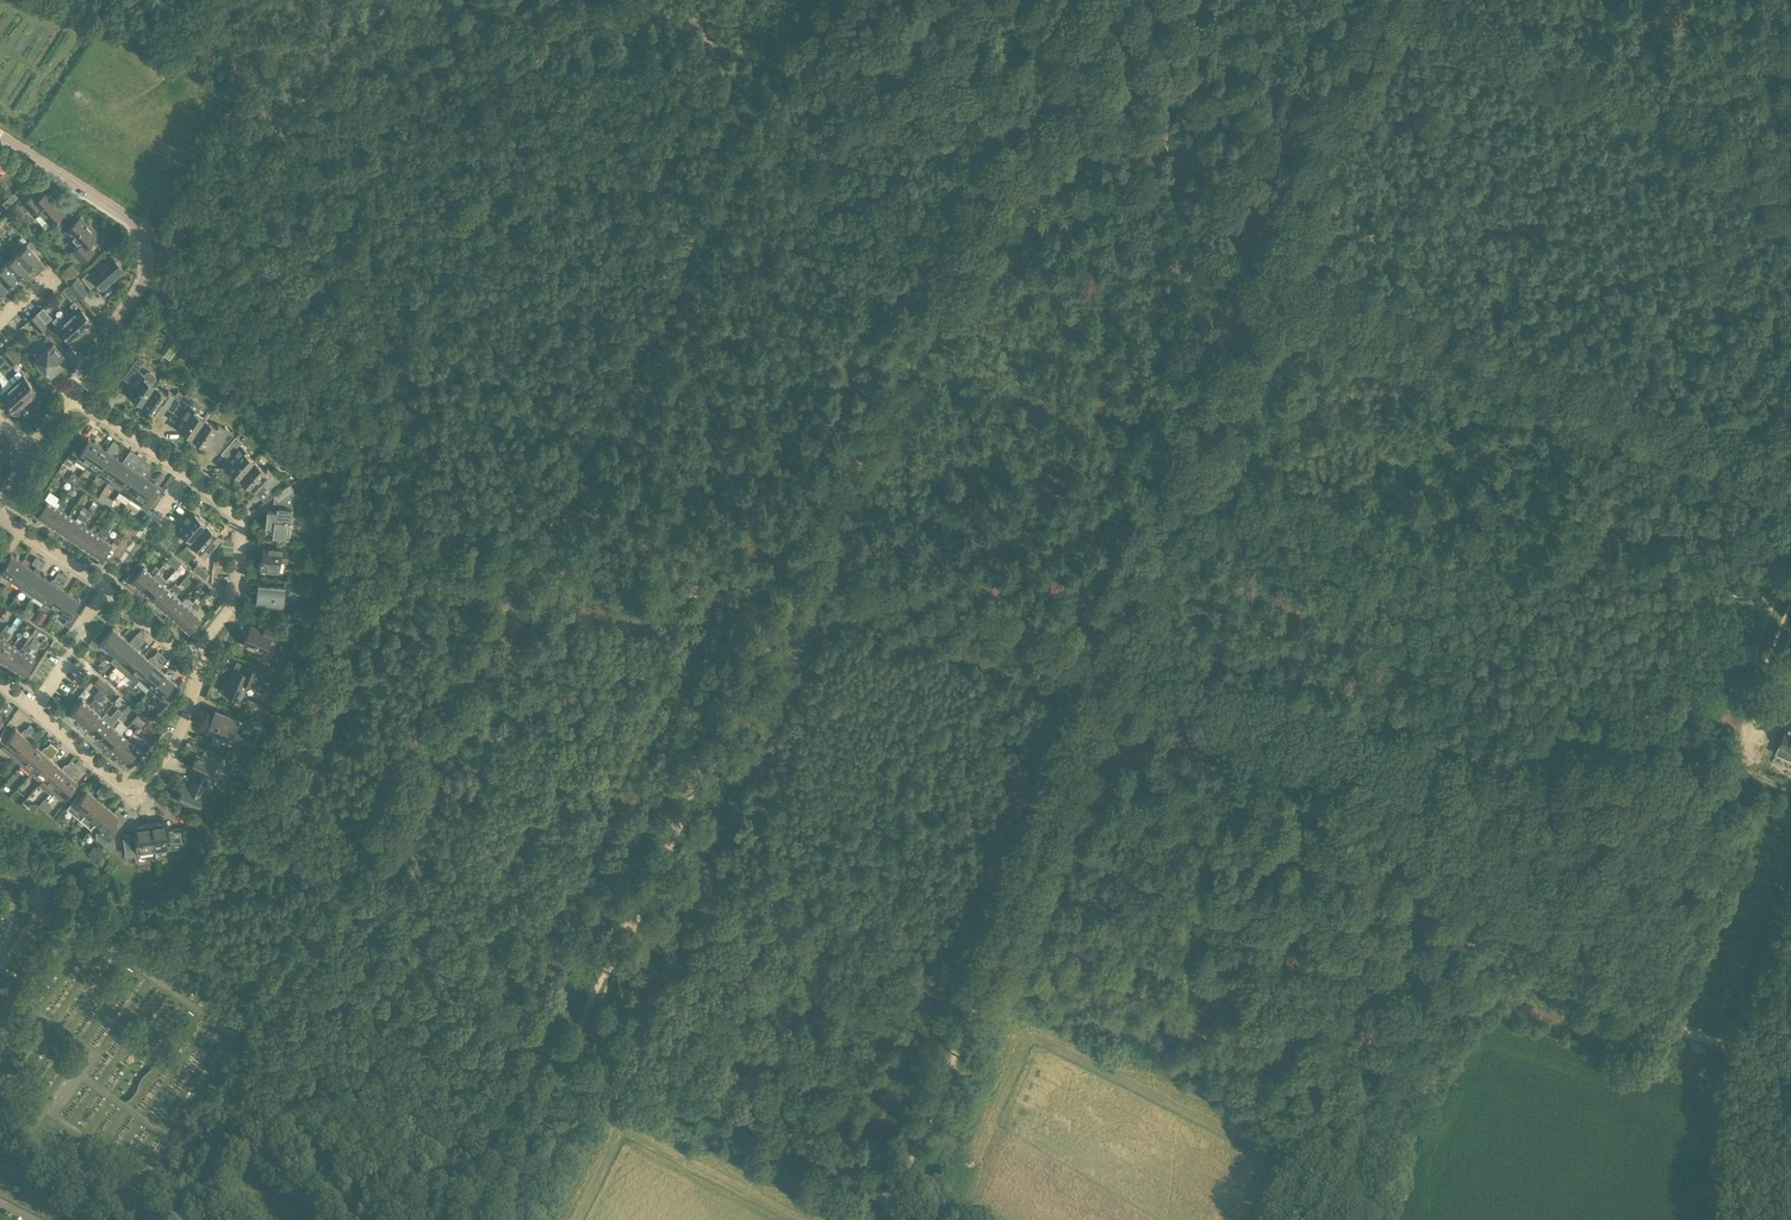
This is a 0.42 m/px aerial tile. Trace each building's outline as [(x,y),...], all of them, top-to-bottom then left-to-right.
[(9,167),(1,158),(0,158),(0,175),(9,167)] [(56,204),(45,192),(38,198),(33,193),(23,203),(30,210),(34,206),(51,225),(65,212),(57,203),(56,204)] [(12,202),(18,197),(14,193),(8,198),(12,202)] [(6,207),(12,202),(8,198),(2,203),(6,207)] [(91,229),(80,216),(66,229),(79,244),(73,250),(82,261),(94,251),(88,244),(100,234),(93,227),(91,229)] [(29,267),(40,257),(27,243),(16,252),(29,267)] [(18,277),(29,267),(16,252),(5,262),(18,277)] [(103,289),(124,269),(111,255),(90,274),(88,272),(82,278),(91,288),(97,282),(103,289)] [(2,259),(0,261),(0,277),(8,286),(18,277),(5,262),(2,259)] [(66,269),(74,278),(79,274),(70,265),(66,269)] [(76,278),(69,285),(78,294),(80,296),(86,290),(76,278)] [(69,285),(63,290),(72,299),(78,294),(69,285)] [(83,332),(94,322),(75,301),(70,305),(74,309),(68,315),(83,332)] [(46,323),(52,318),(43,307),(37,312),(46,323)] [(41,332),(48,325),(36,313),(29,319),(41,332)] [(83,332),(68,315),(61,321),(57,316),(53,320),(72,342),(83,332)] [(171,324),(165,329),(174,341),(173,343),(179,347),(184,341),(171,324)] [(51,377),(63,366),(59,361),(64,356),(53,343),(35,359),(51,377)] [(12,364),(19,358),(9,346),(2,353),(12,364)] [(144,373),(139,370),(142,365),(135,361),(124,377),(130,382),(126,387),(133,392),(131,395),(143,404),(156,385),(154,384),(156,380),(156,377),(154,374),(150,371),(147,371),(145,373),(144,373)] [(12,383),(0,369),(0,381),(1,382),(1,384),(2,385),(2,386),(1,387),(1,389),(0,390),(0,392),(2,394),(1,398),(10,403),(14,407),(11,412),(13,413),(15,414),(16,414),(17,414),(19,413),(20,412),(25,408),(23,405),(28,400),(12,383)] [(28,400),(39,391),(23,373),(12,383),(28,400)] [(102,388),(105,383),(100,379),(97,384),(102,388)] [(167,392),(156,385),(143,404),(155,412),(157,408),(161,411),(163,410),(164,409),(166,410),(167,407),(173,411),(185,395),(178,390),(175,394),(168,390),(167,392)] [(185,395),(173,411),(186,420),(180,429),(192,437),(205,418),(194,410),(197,405),(198,402),(196,399),(186,393),(185,395)] [(217,426),(205,418),(192,437),(205,445),(208,440),(219,450),(234,433),(226,427),(225,428),(218,424),(217,426)] [(239,477),(255,460),(244,451),(246,448),(240,443),(242,441),(236,435),(221,452),(233,463),(228,468),(239,477)] [(86,466),(100,446),(88,438),(82,446),(77,442),(64,461),(71,465),(75,458),(86,466)] [(114,450),(118,443),(113,440),(109,447),(114,450)] [(118,453),(122,446),(118,443),(114,450),(118,453)] [(86,466),(97,473),(111,453),(100,446),(86,466)] [(111,453),(97,473),(109,481),(122,461),(111,453)] [(136,464),(142,456),(137,453),(129,465),(122,461),(109,481),(120,488),(123,484),(134,468),(136,464)] [(142,456),(136,464),(141,467),(146,459),(142,456)] [(265,469),(255,460),(239,477),(250,487),(257,479),(269,489),(279,478),(267,467),(265,469)] [(145,476),(134,468),(123,484),(120,488),(119,490),(130,497),(145,476)] [(74,483),(79,476),(73,472),(68,478),(74,483)] [(147,510),(157,496),(151,492),(157,484),(145,476),(130,497),(142,505),(141,506),(147,510)] [(292,508),(294,494),(291,491),(279,500),(277,511),(267,509),(265,526),(273,527),(273,534),(288,536),(290,520),(289,520),(290,508),(292,508)] [(48,522),(59,507),(48,499),(37,514),(48,522)] [(59,529),(69,514),(59,507),(48,522),(59,529)] [(206,523),(195,513),(188,521),(182,516),(172,527),(178,533),(180,531),(191,540),(206,523)] [(69,536),(80,521),(69,514),(59,529),(69,536)] [(80,543),(90,528),(80,521),(69,536),(80,543)] [(206,557),(216,546),(221,540),(215,535),(217,533),(206,523),(191,540),(201,549),(199,552),(206,557)] [(109,531),(111,528),(108,526),(106,529),(106,528),(102,534),(106,536),(109,531)] [(91,550),(101,535),(90,528),(80,543),(91,550)] [(102,558),(112,543),(101,535),(91,550),(102,558)] [(118,545),(122,539),(117,535),(112,541),(118,545)] [(167,545),(170,541),(165,536),(161,540),(167,545)] [(286,561),(288,546),(267,544),(267,551),(262,550),(260,570),(278,572),(279,560),(286,561)] [(300,557),(301,546),(294,545),(293,548),(292,548),(291,557),(300,557)] [(23,561),(11,554),(5,563),(0,559),(0,571),(1,570),(12,578),(23,561)] [(171,555),(166,560),(171,564),(176,559),(171,555)] [(36,566),(40,559),(36,557),(32,563),(36,566)] [(41,569),(45,563),(40,559),(36,566),(41,569)] [(23,585),(34,569),(23,561),(12,578),(23,585)] [(141,588),(153,574),(143,566),(131,579),(141,588)] [(35,593),(45,577),(34,569),(23,585),(35,593)] [(203,570),(199,574),(204,579),(209,574),(203,569),(203,570)] [(59,581),(63,575),(58,572),(54,578),(51,579),(50,580),(45,577),(35,593),(46,601),(56,584),(59,581)] [(150,597),(163,583),(153,574),(141,588),(150,597)] [(63,575),(59,581),(63,584),(67,578),(63,575)] [(160,605),(172,592),(163,583),(150,597),(160,605)] [(282,605),(284,587),(258,583),(256,602),(282,605)] [(68,592),(56,584),(46,601),(57,608),(68,592)] [(69,626),(79,613),(73,609),(79,600),(68,592),(57,608),(68,616),(64,622),(69,626)] [(170,614),(182,600),(172,592),(160,605),(170,614)] [(179,622),(191,609),(182,600),(170,614),(179,622)] [(189,631),(201,617),(191,609),(179,622),(189,631)] [(44,619),(37,615),(35,620),(41,623),(44,619)] [(268,654),(279,628),(266,622),(263,630),(250,625),(242,643),(268,654)] [(123,635),(113,626),(106,634),(101,630),(89,643),(94,647),(100,641),(110,650),(123,635)] [(28,645),(39,630),(35,627),(31,634),(30,634),(25,642),(21,647),(25,650),(28,645)] [(136,641),(141,636),(137,632),(132,638),(136,641)] [(115,665),(133,644),(123,635),(110,650),(116,655),(111,661),(115,665)] [(138,648),(145,640),(141,636),(136,641),(136,642),(134,645),(133,644),(115,665),(125,675),(131,669),(131,668),(143,654),(138,648)] [(13,644),(2,637),(0,641),(0,659),(2,660),(13,644)] [(1784,642),(1774,670),(1790,676),(1790,644),(1784,642)] [(13,667),(24,651),(13,644),(2,660),(13,667)] [(156,659),(161,654),(158,650),(153,656),(156,659)] [(24,675),(35,659),(24,651),(13,667),(24,675)] [(141,677),(153,663),(143,654),(131,668),(131,669),(141,677)] [(161,663),(166,658),(161,654),(156,659),(161,663)] [(151,686),(164,672),(153,663),(141,677),(151,686)] [(256,680),(260,671),(247,665),(244,672),(232,667),(222,690),(240,698),(249,677),(256,680)] [(161,706),(172,694),(167,689),(174,681),(164,672),(151,686),(156,691),(153,694),(153,699),(161,706)] [(105,693),(110,687),(100,678),(94,683),(105,693)] [(80,721),(92,707),(82,698),(70,712),(80,721)] [(89,729),(101,716),(92,707),(80,721),(89,729)] [(210,723),(207,731),(214,734),(211,741),(220,744),(224,735),(229,737),(231,731),(232,732),(238,719),(215,709),(209,722),(210,723)] [(1775,753),(1790,759),(1790,712),(1775,753)] [(99,738),(111,724),(101,716),(89,729),(99,738)] [(141,732),(147,737),(155,729),(149,723),(141,732)] [(34,728),(30,724),(26,728),(27,731),(23,731),(22,733),(16,727),(11,732),(4,727),(0,734),(0,747),(0,746),(10,754),(26,736),(29,733),(34,728)] [(108,746),(120,733),(111,724),(99,738),(108,746)] [(33,737),(38,731),(34,728),(29,733),(33,737)] [(118,755),(130,741),(120,733),(108,746),(118,755)] [(36,745),(26,736),(10,754),(20,763),(36,745)] [(128,764),(140,750),(130,741),(118,755),(128,764)] [(30,772),(55,745),(50,742),(46,746),(44,746),(41,750),(36,745),(20,763),(30,772)] [(40,781),(57,763),(51,758),(52,757),(52,753),(55,753),(59,749),(55,745),(30,772),(40,781)] [(213,752),(206,749),(203,755),(211,758),(213,752)] [(211,788),(217,774),(220,765),(215,763),(196,755),(190,768),(195,770),(191,779),(211,788)] [(51,790),(67,772),(70,769),(75,763),(71,760),(67,764),(67,765),(64,765),(62,768),(57,763),(40,781),(38,783),(49,792),(51,790)] [(73,772),(75,771),(79,767),(75,763),(70,769),(73,772)] [(68,799),(76,790),(72,787),(77,781),(67,772),(51,790),(61,799),(64,796),(68,799)] [(206,801),(211,788),(191,779),(187,788),(183,786),(177,799),(197,808),(200,799),(206,801)] [(100,795),(105,789),(101,785),(97,790),(97,792),(100,795)] [(97,798),(86,789),(82,795),(79,793),(67,808),(80,819),(97,798)] [(104,797),(106,797),(109,793),(105,789),(100,795),(104,797)] [(95,822),(108,807),(97,798),(80,819),(91,827),(95,822)] [(104,843),(106,841),(118,827),(113,822),(119,815),(108,807),(95,822),(101,826),(97,832),(97,837),(104,843)] [(169,848),(169,842),(180,840),(178,827),(172,828),(172,830),(167,831),(166,822),(149,824),(153,850),(169,848)] [(125,854),(153,850),(149,824),(133,826),(135,837),(131,837),(131,834),(123,835),(125,854)] [(96,847),(91,854),(94,856),(99,850),(96,847)] [(94,856),(98,860),(103,853),(99,850),(94,856)] [(59,913),(69,899),(58,891),(48,906),(59,913)]
